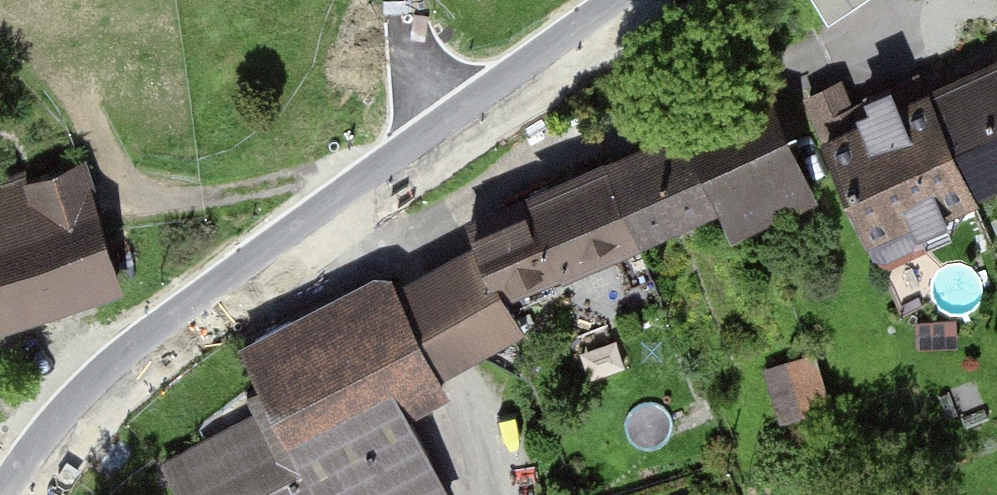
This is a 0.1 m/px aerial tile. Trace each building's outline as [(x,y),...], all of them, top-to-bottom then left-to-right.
[(829,22),(862,0),(814,0),(829,22)] [(927,92),(970,188),(996,176),(996,61),(927,92)] [(838,83),(809,95),(883,264),(929,246),(914,211),(970,188),(927,92),(897,104),(890,85),(847,103),(838,83)] [(767,94),(607,163),(637,232),(730,192),(743,224),(810,195),(767,94)] [(607,163),(470,223),(481,247),(434,269),(471,349),(518,324),(503,290),(637,232),(607,163)] [(126,287),(88,172),(0,201),(0,329),(126,287)] [(398,288),(251,363),(273,406),(164,461),(182,494),(446,494),(392,389),(437,365),(398,288)] [(827,404),(811,354),(767,368),(783,418),(827,404)]
